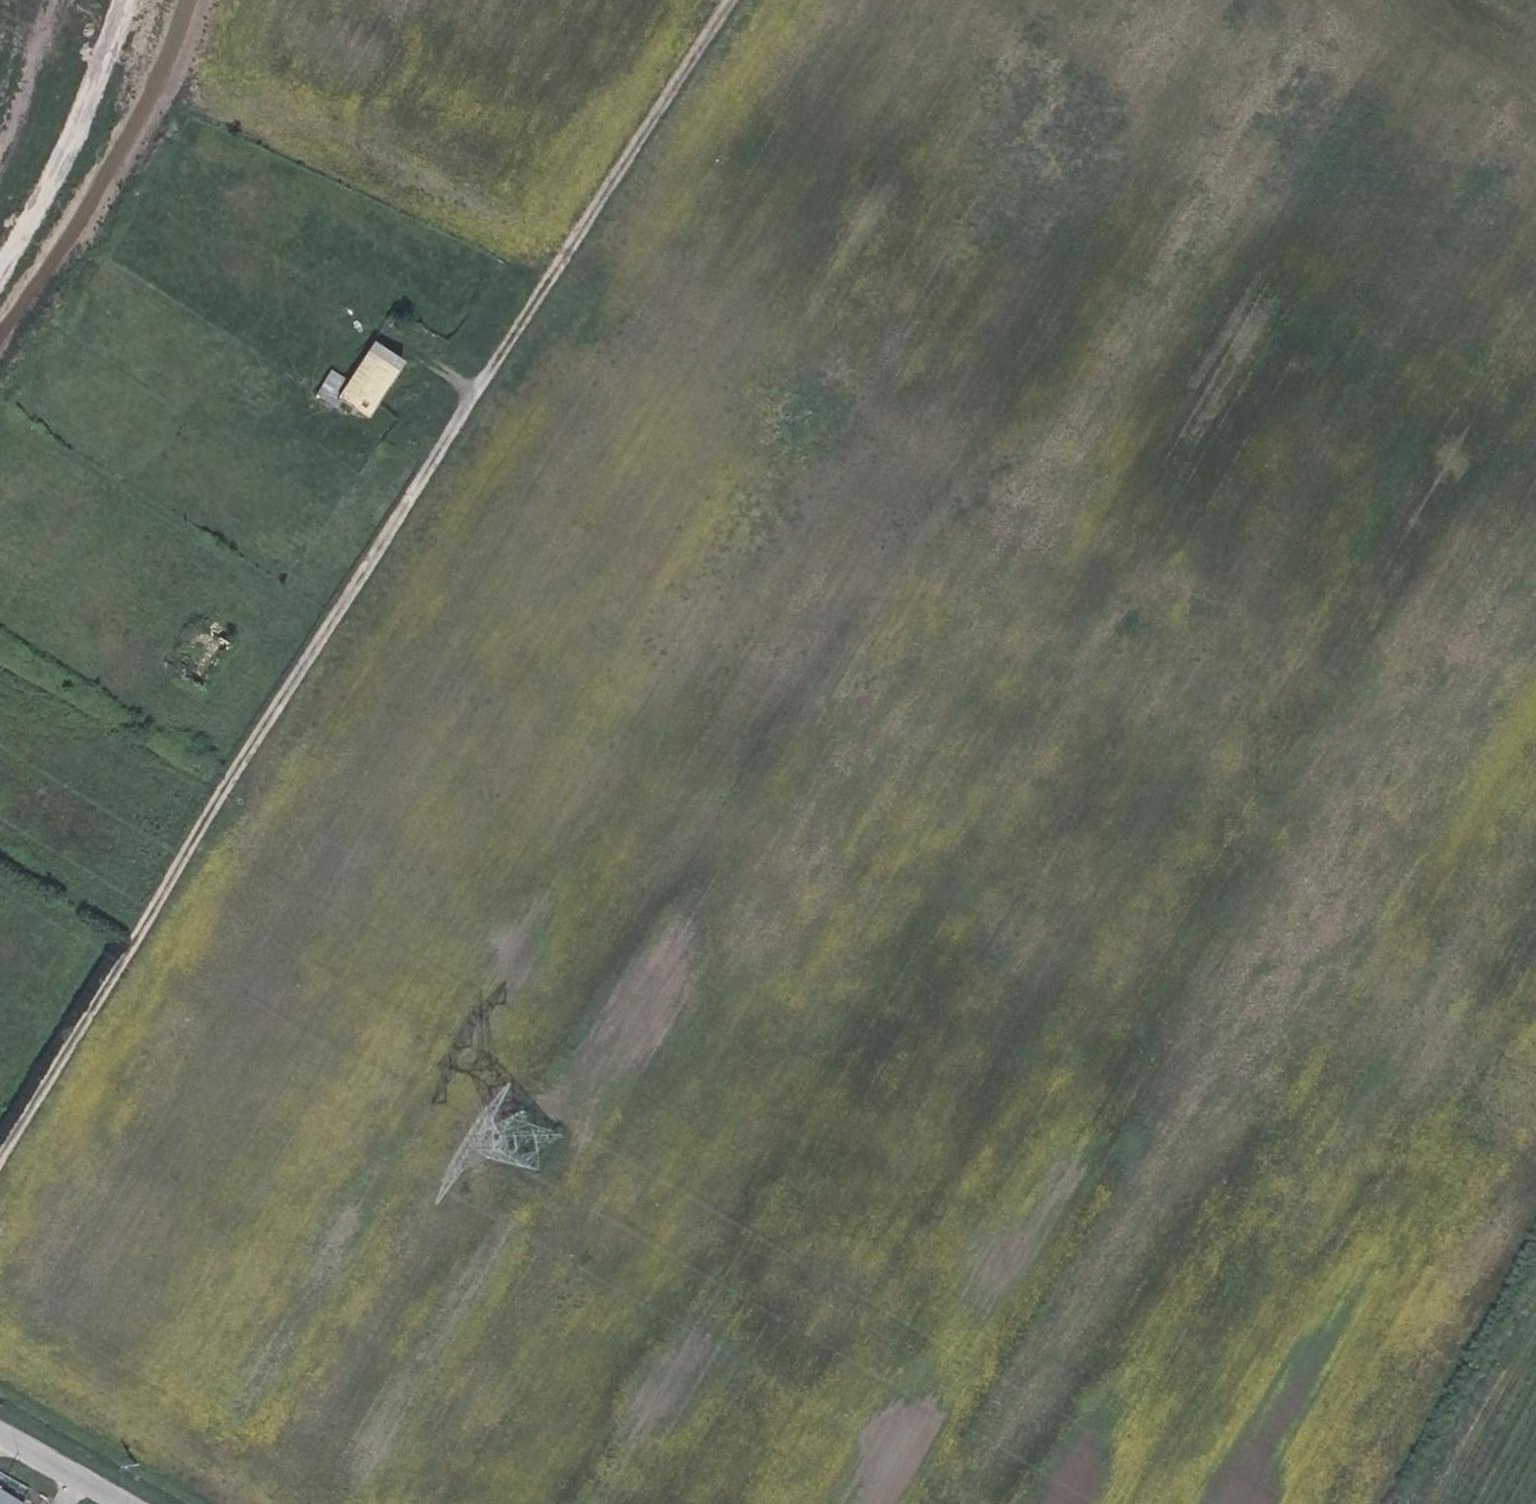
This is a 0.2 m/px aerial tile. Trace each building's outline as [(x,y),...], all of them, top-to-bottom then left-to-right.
[(368,409),(400,357),(373,340),(340,391),(368,409)] [(19,1494),(0,1484),(0,1503),(14,1503),(19,1494)]
